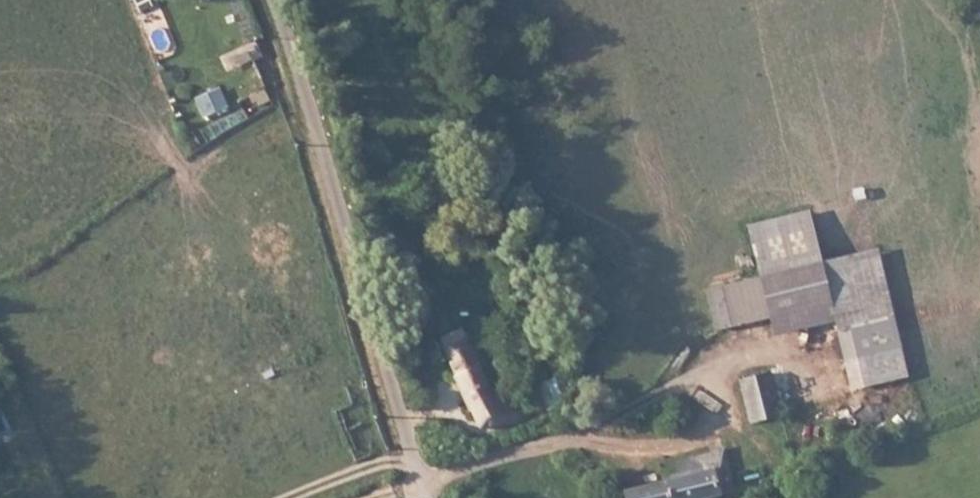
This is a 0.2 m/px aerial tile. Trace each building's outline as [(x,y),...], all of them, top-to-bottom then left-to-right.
[(208,82),(214,96),(236,86),(230,72),(208,82)] [(816,235),(760,250),(770,288),(776,311),(832,296),(816,235)] [(770,288),(760,250),(719,259),(729,299),(770,288)] [(729,299),(719,259),(699,265),(711,305),(729,299)] [(445,308),(458,347),(466,372),(475,398),(505,387),(498,367),(487,371),(464,302),(445,308)] [(745,394),(776,388),(765,346),(737,357),(745,394)] [(723,495),(708,450),(695,454),(696,458),(679,464),(681,470),(684,481),(671,485),(628,497),(714,497),(723,495)] [(667,474),(671,485),(684,481),(681,470),(667,474)]
